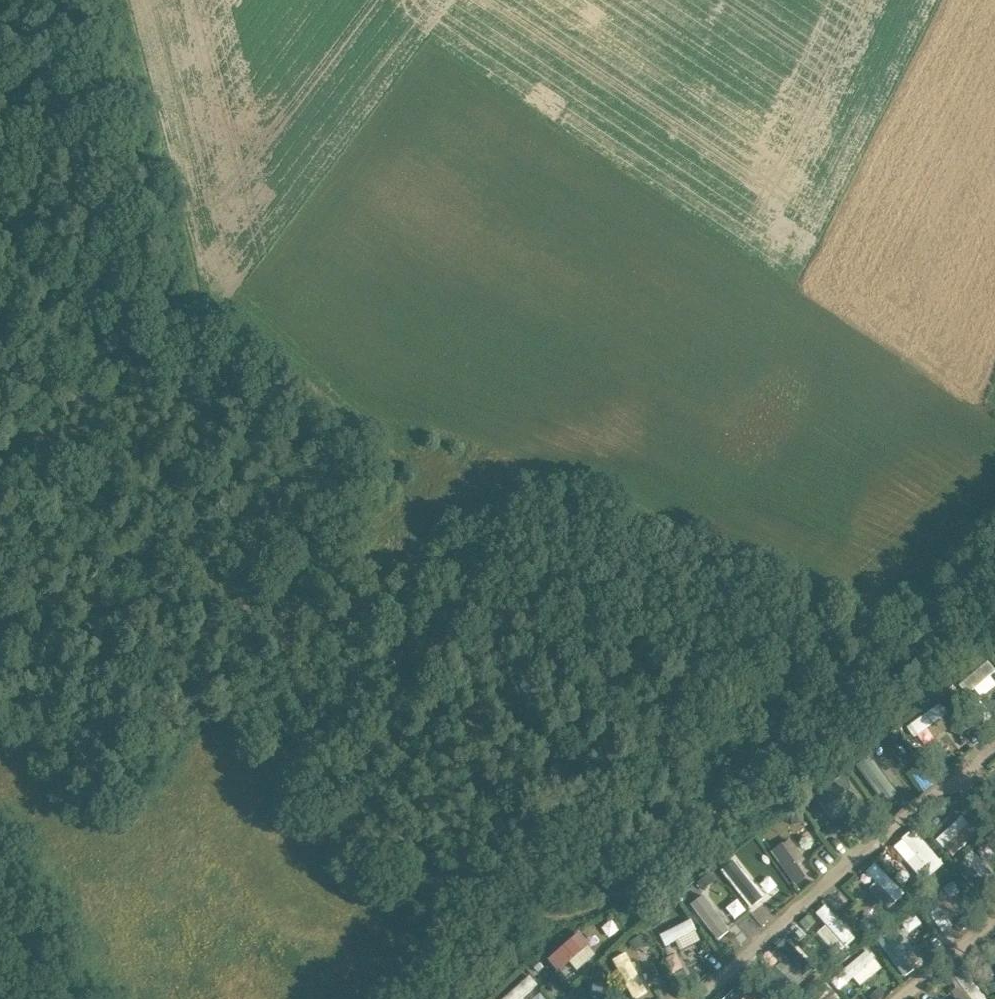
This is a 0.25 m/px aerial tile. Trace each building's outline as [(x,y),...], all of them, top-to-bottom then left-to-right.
[(958,682),(967,694),(976,687),(982,696),(994,686),(994,671),(987,661),(958,682)] [(926,754),(937,747),(930,736),(941,730),(928,709),(906,723),(926,754)] [(887,734),(887,754),(902,754),(903,735),(887,734)] [(867,752),(853,765),(887,802),(901,789),(867,752)] [(843,772),(811,792),(828,820),(860,800),(843,772)] [(790,884),(805,875),(797,863),(802,859),(787,837),(767,850),(790,884)] [(892,845),(882,853),(893,866),(903,859),(892,845)] [(737,854),(719,869),(749,906),(767,891),(737,854)] [(864,869),(880,888),(890,880),(873,861),(864,869)] [(866,889),(882,902),(894,886),(889,883),(883,891),(871,882),(866,889)] [(939,885),(919,901),(942,929),(951,922),(942,910),(952,902),(939,885)] [(703,891),(687,902),(715,940),(731,929),(703,891)] [(825,903),(814,909),(830,934),(840,928),(825,903)] [(912,912),(900,921),(906,930),(919,921),(912,912)] [(754,913),(741,920),(748,933),(761,925),(754,913)] [(677,939),(683,949),(700,939),(687,916),(657,933),(664,946),(677,939)] [(936,938),(925,921),(910,931),(921,947),(936,938)] [(903,976),(916,966),(890,929),(876,939),(903,976)] [(573,969),(594,954),(577,931),(542,955),(553,970),(567,960),(573,969)] [(840,967),(851,984),(879,966),(868,948),(840,967)] [(609,956),(629,998),(630,998),(645,992),(624,949),(609,956)] [(681,968),(669,973),(676,989),(688,984),(681,968)] [(497,998),(517,998),(534,983),(525,973),(497,998)] [(973,998),(986,998),(979,985),(968,990),(973,998)]
